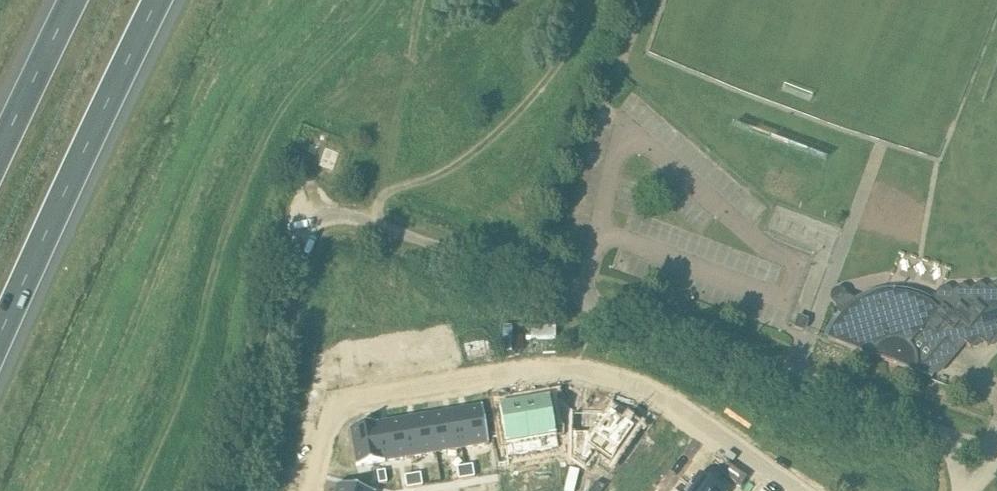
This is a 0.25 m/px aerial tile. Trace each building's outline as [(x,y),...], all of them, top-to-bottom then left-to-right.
[(295,153),(295,154),(296,155),(293,163),(292,162),(291,164),(302,167),(302,166),(301,166),(304,158),(305,158),(305,157),(295,153)] [(991,284),(983,293),(974,285),(966,294),(957,287),(950,296),(940,288),(929,302),(918,297),(906,293),(894,292),(882,293),(870,296),(858,305),(855,304),(852,299),(845,296),(839,297),(837,302),(839,311),(843,314),(840,317),(833,327),(828,338),(820,335),(820,336),(932,378),(933,376),(918,371),(919,363),(926,363),(945,341),(954,349),(962,340),(971,347),(979,338),(988,346),(995,337),(996,337),(996,336),(996,335),(996,289),(991,284)] [(795,327),(803,330),(807,320),(798,316),(795,327)] [(550,398),(522,403),(531,454),(559,450),(556,435),(564,434),(565,408),(552,410),(550,398)] [(504,436),(492,438),(497,466),(509,464),(508,458),(531,454),(522,403),(499,407),(504,436)] [(482,406),(455,410),(462,449),(489,444),(482,406)] [(455,410),(429,415),(436,453),(462,449),(455,410)] [(573,414),(572,457),(584,466),(595,451),(612,462),(636,429),(612,412),(609,416),(597,415),(596,433),(574,433),(575,414),(573,414)] [(429,415),(403,419),(410,458),(436,453),(429,415)] [(403,419),(377,423),(384,462),(410,458),(403,419)] [(377,423),(350,428),(357,467),(384,462),(377,423)] [(473,465),(465,466),(467,478),(475,477),(473,465)] [(465,466),(457,468),(459,480),(467,478),(465,466)] [(385,471),(377,472),(379,484),(387,483),(385,471)] [(421,474),(413,475),(415,487),(423,486),(421,474)] [(413,475),(405,476),(407,488),(415,487),(413,475)] [(545,476),(535,478),(537,490),(547,488),(545,476)] [(699,477),(689,490),(718,490),(699,477)]
